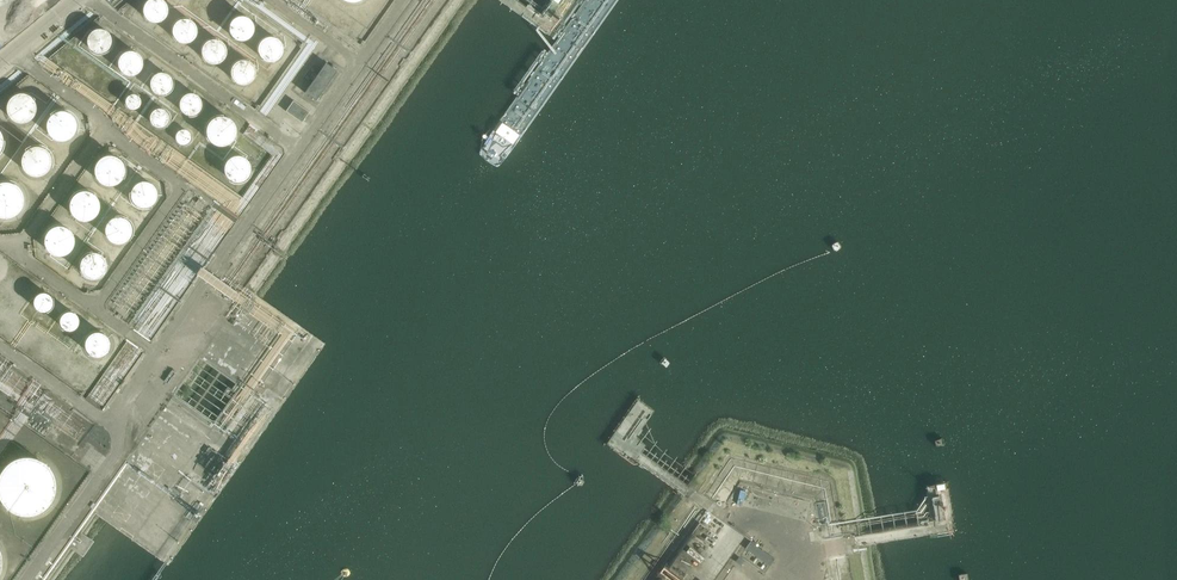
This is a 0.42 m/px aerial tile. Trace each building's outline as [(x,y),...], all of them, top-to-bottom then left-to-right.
[(171,9),(170,6),(169,3),(167,0),(149,0),(147,1),(146,4),(145,7),(145,10),(146,14),(147,16),(150,19),(152,20),(155,21),(159,22),(162,21),(165,20),(167,18),(169,15),(170,12),(171,9)] [(226,8),(221,0),(205,0),(202,2),(212,17),(226,8)] [(198,35),(199,31),(198,28),(197,25),(195,22),(192,20),(189,19),(186,18),(182,19),(179,20),(176,22),(174,25),(173,28),(173,31),(173,35),(174,38),(176,40),(179,42),(182,44),(186,44),(189,44),(192,42),(195,40),(197,38),(198,35)] [(253,34),(253,30),(253,27),(251,24),(249,21),(246,19),(243,18),(239,18),(236,19),(233,21),(230,24),(229,27),(228,30),(229,34),(230,37),(233,40),(236,42),(239,43),(243,43),(246,42),(249,40),(251,37),(253,34)] [(111,45),(112,41),(111,38),(109,34),(106,32),(103,31),(99,31),(96,32),(93,34),(92,38),(91,41),(92,45),(93,48),(96,50),(100,51),(103,51),(106,50),(109,48),(111,45)] [(283,53),(283,50),(283,47),(282,44),(280,41),(277,39),(275,38),(271,37),(268,38),(265,38),(263,40),(260,43),(259,45),(258,48),(258,52),(259,55),(260,57),(263,60),(265,61),(268,62),(271,63),(275,62),(277,61),(280,59),(282,56),(283,53)] [(228,55),(228,52),(228,49),(227,46),(225,43),(222,41),(219,40),(216,39),(213,39),(210,40),(207,42),(205,44),(203,47),(202,51),(202,54),(203,57),(205,60),(207,62),(210,64),(213,65),(216,65),(219,65),(222,63),(225,61),(227,58),(228,55)] [(141,67),(142,64),(141,61),(139,58),(137,56),(133,54),(130,54),(127,56),(124,58),(122,61),(122,64),(123,68),(124,70),(127,73),(130,74),(133,74),(137,73),(139,70),(141,67)] [(255,76),(256,72),(255,69),(254,66),(252,63),(249,61),(245,60),(242,60),(239,61),(236,63),(233,66),(232,69),(231,72),(232,76),(233,79),(236,82),(239,83),(242,84),(245,84),(249,83),(252,82),(254,79),(255,76)] [(307,93),(318,101),(338,71),(327,64),(307,93)] [(172,89),(173,86),(172,82),(171,80),(169,78),(166,76),(163,76),(160,77),(157,78),(155,81),(154,84),(154,87),(155,90),(157,92),(160,94),(163,95),(166,95),(169,93),(171,91),(172,89)] [(39,106),(40,103),(39,100),(38,97),(36,94),(33,92),(30,91),(27,90),(23,91),(20,92),(18,94),(16,97),(14,100),(14,103),(14,106),(16,110),(18,112),(20,114),(23,115),(27,116),(30,115),(33,114),(36,112),(38,109),(39,106)] [(126,105),(129,108),(132,110),(136,109),(139,107),(141,103),(140,100),(138,96),(134,95),(131,95),(128,98),(126,101),(126,105)] [(202,110),(202,106),(202,103),(200,101),(198,98),(195,97),(192,96),(189,97),(186,98),(184,100),(183,103),(182,106),(182,109),(184,112),(186,115),(189,116),(192,116),(195,116),(198,115),(200,112),(202,110)] [(303,122),(310,112),(293,101),(286,112),(303,122)] [(152,117),(153,122),(156,126),(160,128),(165,127),(168,124),(170,120),(170,115),(167,112),(163,110),(158,110),(154,113),(152,117)] [(237,133),(238,130),(237,126),(237,123),(235,121),(233,118),(230,116),(228,115),(225,114),(221,113),(218,114),(215,115),(212,116),(210,118),(208,121),(206,123),(205,126),(205,130),(205,133),(206,136),(208,139),(210,141),(212,143),(215,145),(218,146),(221,146),(225,146),(228,145),(230,143),(233,141),(235,139),(237,136),(237,133)] [(75,130),(75,127),(75,123),(73,120),(71,118),(69,116),(66,115),(62,114),(59,115),(56,116),(53,118),(51,120),(50,124),(50,127),(50,130),(51,133),(53,136),(56,138),(59,139),(62,139),(66,139),(69,138),(71,136),(73,133),(75,130)] [(178,141),(182,143),(186,144),(190,142),(192,139),(193,135),(191,131),(188,128),(183,128),(180,129),(177,133),(177,137),(178,141)] [(50,165),(50,162),(50,159),(49,156),(47,153),(44,152),(41,150),(38,150),(35,150),(32,152),(30,154),(28,156),(27,159),(26,162),(27,165),(28,168),(30,171),(32,172),(35,174),(38,174),(41,174),(44,172),(47,170),(49,168),(50,165)] [(254,166),(254,163),(253,160),(252,158),(250,155),(248,154),(246,152),(240,151),(236,151),(233,152),(231,152),(229,154),(227,156),(225,159),(224,163),(223,166),(224,168),(224,172),(226,174),(228,177),(232,180),(237,181),(242,181),(244,180),(249,178),(251,175),(253,172),(254,170),(254,166)] [(125,174),(125,171),(125,169),(124,166),(122,163),(121,161),(118,159),(115,158),(113,157),(110,157),(107,157),(104,158),(101,160),(99,162),(97,164),(96,167),(95,170),(95,173),(96,176),(97,179),(99,181),(101,183),(104,185),(106,186),(109,186),(112,186),(115,185),(118,184),(120,182),(122,180),(124,177),(125,174)] [(22,202),(22,199),(21,196),(19,192),(16,189),(14,188),(10,186),(7,185),(4,185),(0,186),(0,219),(2,220),(5,220),(8,219),(12,218),(15,217),(17,215),(19,212),(21,209),(22,206),(22,203),(22,202)] [(155,199),(156,196),(155,192),(153,189),(151,186),(147,185),(144,185),(140,186),(137,189),(135,192),(135,196),(135,199),(137,202),(140,205),(144,206),(147,206),(151,205),(154,202),(155,199)] [(97,209),(97,206),(97,203),(96,200),(94,197),(91,195),(88,194),(85,193),(82,194),(79,195),(76,197),(74,200),(73,203),(72,206),(73,209),(74,212),(76,215),(78,217),(82,218),(85,219),(88,218),(91,217),(94,215),(96,212),(97,209)] [(131,234),(131,231),(131,228),(130,225),(127,222),(125,220),(122,219),(118,219),(115,220),(112,221),(110,223),(108,226),(107,229),(107,233),(108,236),(110,239),(112,241),(115,243),(118,243),(122,243),(125,242),(127,240),(129,237),(131,234)] [(73,244),(73,241),(73,238),(72,235),(70,233),(68,231),(65,229),(62,228),(59,228),(56,228),(53,229),(51,231),(49,233),(47,235),(46,238),(46,241),(46,244),(47,247),(49,250),(51,252),(53,253),(56,254),(59,255),(62,254),(65,254),(68,252),(70,250),(72,247),(73,244)] [(105,268),(106,265),(105,262),(104,259),(102,257),(100,255),(97,254),(94,254),(91,254),(88,255),(85,257),(83,260),(82,262),(82,266),(82,269),(84,271),(85,274),(88,276),(91,277),(94,277),(97,277),(100,276),(102,274),(104,271),(105,268)] [(55,298),(54,293),(53,291),(51,289),(47,286),(42,285),(39,285),(37,286),(33,288),(31,290),(30,293),(29,298),(30,302),(31,305),(33,307),(37,310),(39,310),(42,311),(45,310),(47,310),(51,307),(53,304),(54,301),(55,298)] [(82,316),(81,311),(80,309),(78,306),(74,304),(69,303),(65,303),(64,304),(60,306),(57,310),(56,313),(56,315),(56,320),(57,322),(59,324),(63,327),(66,328),(68,329),(72,328),(74,327),(78,325),(81,321),(82,316)] [(111,337),(111,334),(110,332),(109,329),(107,327),(103,324),(98,323),(95,323),(92,324),(89,325),(87,327),(85,331),(84,333),(83,336),(83,338),(84,341),(85,344),(87,346),(89,348),(92,350),(94,350),(97,351),(100,351),(103,350),(106,347),(108,345),(110,343),(111,340),(111,337)] [(49,508),(53,503),(55,498),(57,493),(58,486),(57,480),(55,474),(51,468),(48,464),(43,461),(39,459),(33,457),(27,456),(22,457),(16,459),(10,462),(5,466),(2,471),(0,474),(0,499),(0,500),(3,505),(7,509),(12,513),(16,515),(22,516),(28,517),(34,516),(38,515),(43,512),(49,508)] [(931,499),(936,522),(945,520),(940,497),(931,499)] [(707,523),(699,535),(707,540),(715,529),(707,523)] [(775,559),(751,543),(746,550),(770,566),(775,559)] [(760,565),(740,555),(735,565),(755,576),(760,565)]
